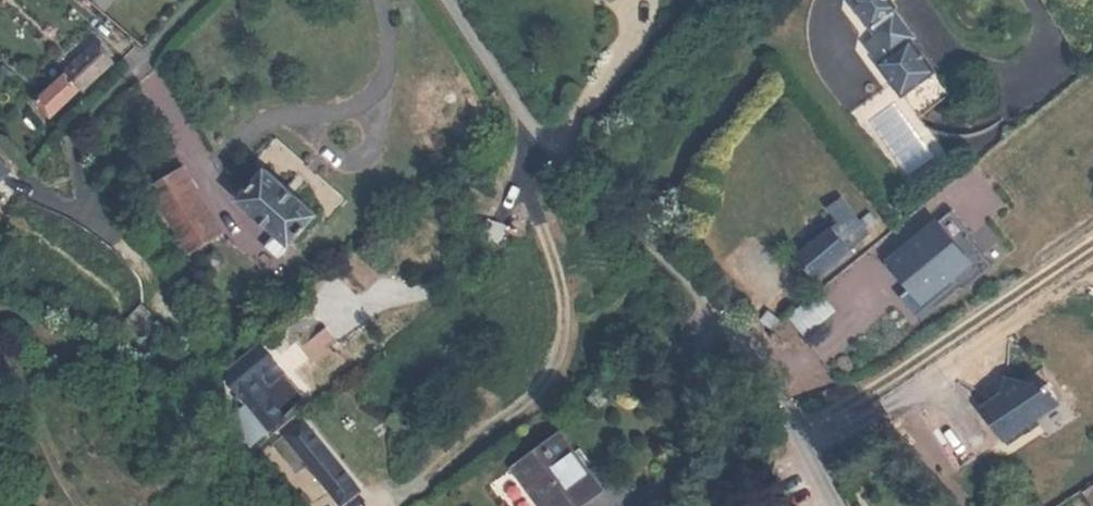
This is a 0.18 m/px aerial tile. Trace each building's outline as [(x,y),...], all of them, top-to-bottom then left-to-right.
[(92,3),(102,11),(107,5),(102,0),(94,0),(92,3)] [(874,55),(884,49),(890,57),(881,64),(920,115),(951,92),(913,42),(916,39),(893,8),(895,7),(890,0),(855,0),(855,1),(851,4),(874,35),(864,42),(874,55)] [(38,104),(57,120),(110,63),(90,46),(38,104)] [(884,49),(874,55),(881,64),(890,57),(884,49)] [(148,185),(189,254),(223,233),(182,165),(148,185)] [(270,250),(282,261),(321,225),(272,176),(245,202),(281,238),(270,250)] [(841,197),(826,210),(836,223),(797,254),(815,277),(869,233),(841,197)] [(972,234),(952,210),(885,264),(899,280),(903,277),(910,287),(899,296),(915,316),(956,283),(963,292),(994,266),(969,236),(972,234)] [(818,290),(791,312),(804,329),(832,307),(818,290)] [(255,438),(287,416),(261,378),(285,362),(271,341),(247,357),(235,368),(234,378),(243,390),(250,402),(236,412),(255,438)] [(229,370),(234,378),(235,368),(247,357),(229,370)] [(983,409),(1004,440),(1023,427),(1036,418),(1061,402),(1049,384),(1047,385),(1007,377),(1003,396),(983,409)] [(290,434),(346,504),(365,488),(312,418),(290,434)] [(1036,418),(1023,427),(1027,433),(1041,425),(1036,418)] [(545,505),(580,505),(602,490),(561,432),(515,465),(545,505)] [(1083,490),(1092,505),(1092,483),(1083,490)]
